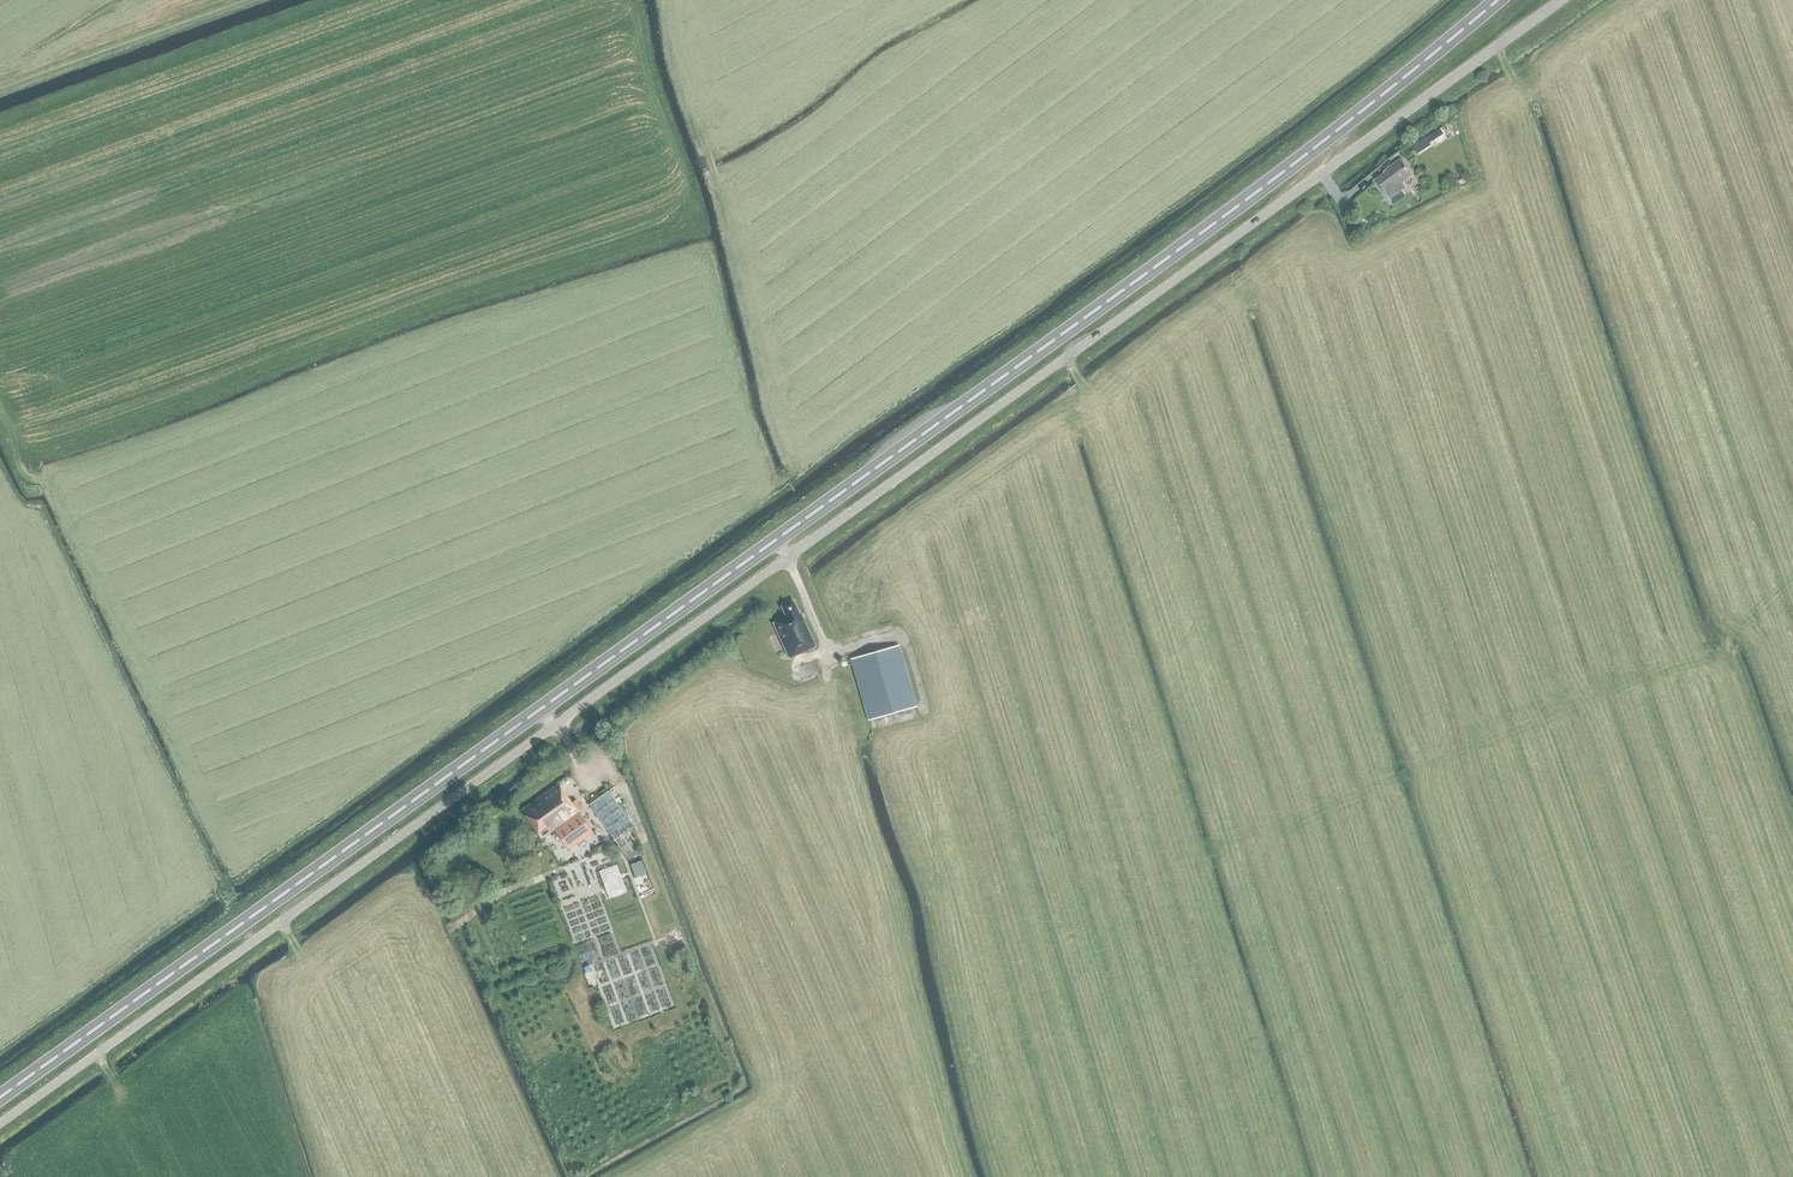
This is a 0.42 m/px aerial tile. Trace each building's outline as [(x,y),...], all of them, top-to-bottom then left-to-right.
[(1444,133),(1441,129),(1433,134),(1436,138),(1444,133)] [(1414,146),(1418,152),(1425,147),(1421,142),(1414,146)] [(1378,180),(1392,200),(1408,188),(1404,183),(1414,176),(1402,160),(1388,170),(1389,172),(1378,180)] [(1365,227),(1369,222),(1361,217),(1357,222),(1365,227)] [(773,623),(789,658),(815,646),(803,620),(802,620),(793,601),(781,607),(786,617),(773,623)] [(850,658),(853,669),(867,719),(914,707),(897,645),(850,658)] [(556,785),(520,812),(541,840),(552,831),(567,850),(590,833),(576,814),(581,810),(574,801),(570,804),(556,785)] [(615,840),(634,826),(608,791),(589,804),(615,840)] [(638,847),(626,856),(629,860),(641,851),(638,847)] [(642,919),(626,870),(591,881),(594,889),(584,892),(586,898),(561,906),(574,944),(593,938),(590,929),(626,918),(628,923),(642,919)]
